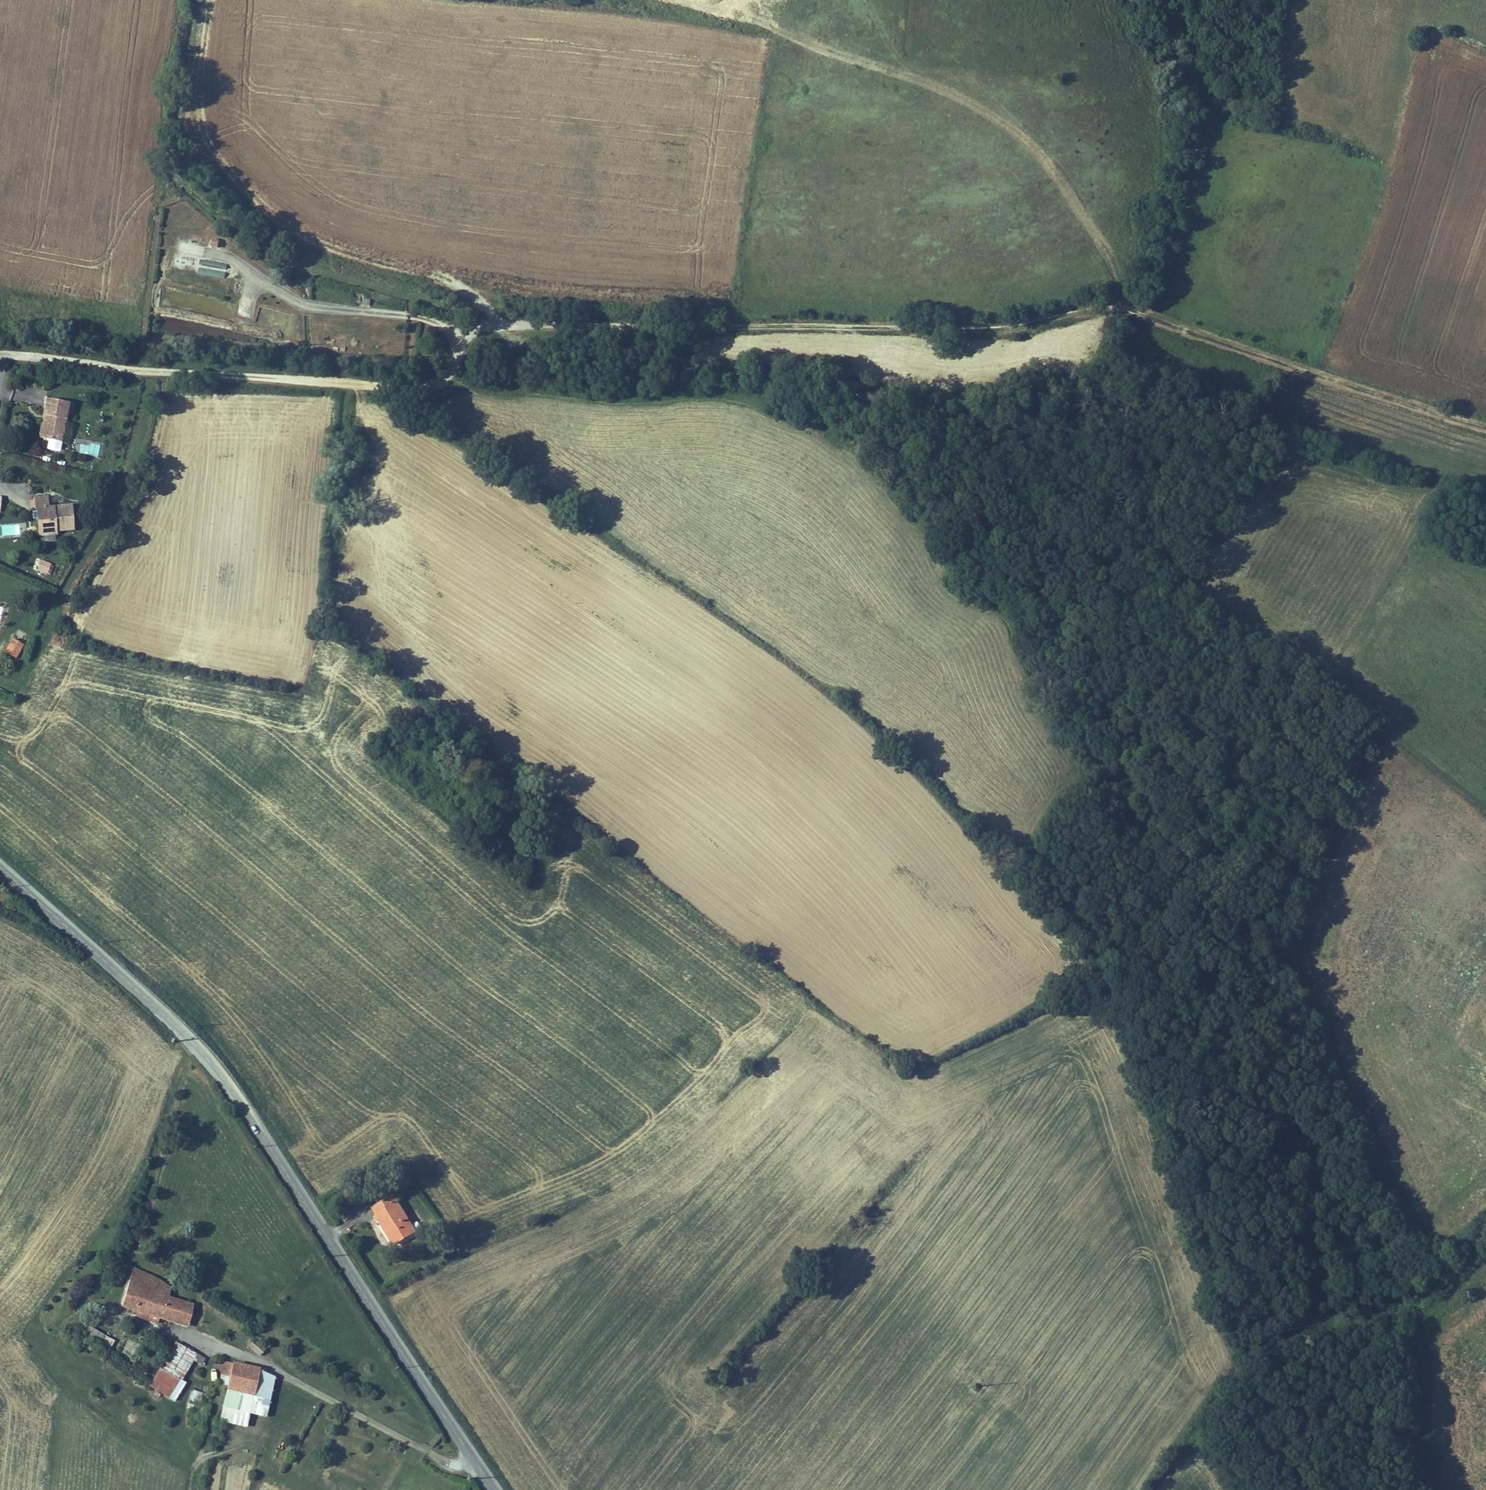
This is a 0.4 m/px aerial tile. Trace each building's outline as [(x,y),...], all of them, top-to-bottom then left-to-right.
[(46,414),(43,436),(49,437),(47,448),(61,451),(69,400),(46,397),(43,413),(46,414)] [(56,530),(74,529),(72,503),(49,505),(48,495),(34,496),(35,507),(37,507),(38,520),(43,519),(44,535),(57,534),(56,530)] [(10,524),(0,526),(0,537),(12,534),(10,524)] [(51,563),(41,560),(38,570),(47,573),(51,563)] [(23,644),(13,638),(5,651),(16,657),(23,644)] [(394,1247),(418,1233),(396,1196),(374,1208),(378,1216),(377,1217),(394,1247)] [(169,1296),(171,1291),(164,1288),(161,1295),(152,1292),(157,1276),(133,1269),(121,1305),(136,1310),(160,1317),(162,1318),(169,1296)] [(174,1282),(157,1276),(152,1292),(161,1295),(164,1288),(171,1291),(174,1282)] [(169,1296),(162,1318),(188,1326),(195,1305),(169,1296)] [(158,1323),(160,1317),(136,1310),(134,1316),(158,1323)] [(105,1333),(92,1324),(86,1333),(99,1342),(105,1333)] [(266,1348),(254,1338),(248,1344),(260,1354),(266,1348)] [(197,1353),(174,1341),(149,1386),(175,1400),(185,1382),(182,1380),(197,1353)] [(233,1361),(227,1388),(254,1394),(260,1369),(260,1368),(233,1361)] [(254,1394),(250,1412),(266,1416),(275,1376),(260,1369),(254,1394)] [(254,1394),(227,1388),(219,1419),(246,1426),(250,1412),(254,1394)] [(191,1390),(189,1402),(200,1404),(203,1392),(191,1390)]
